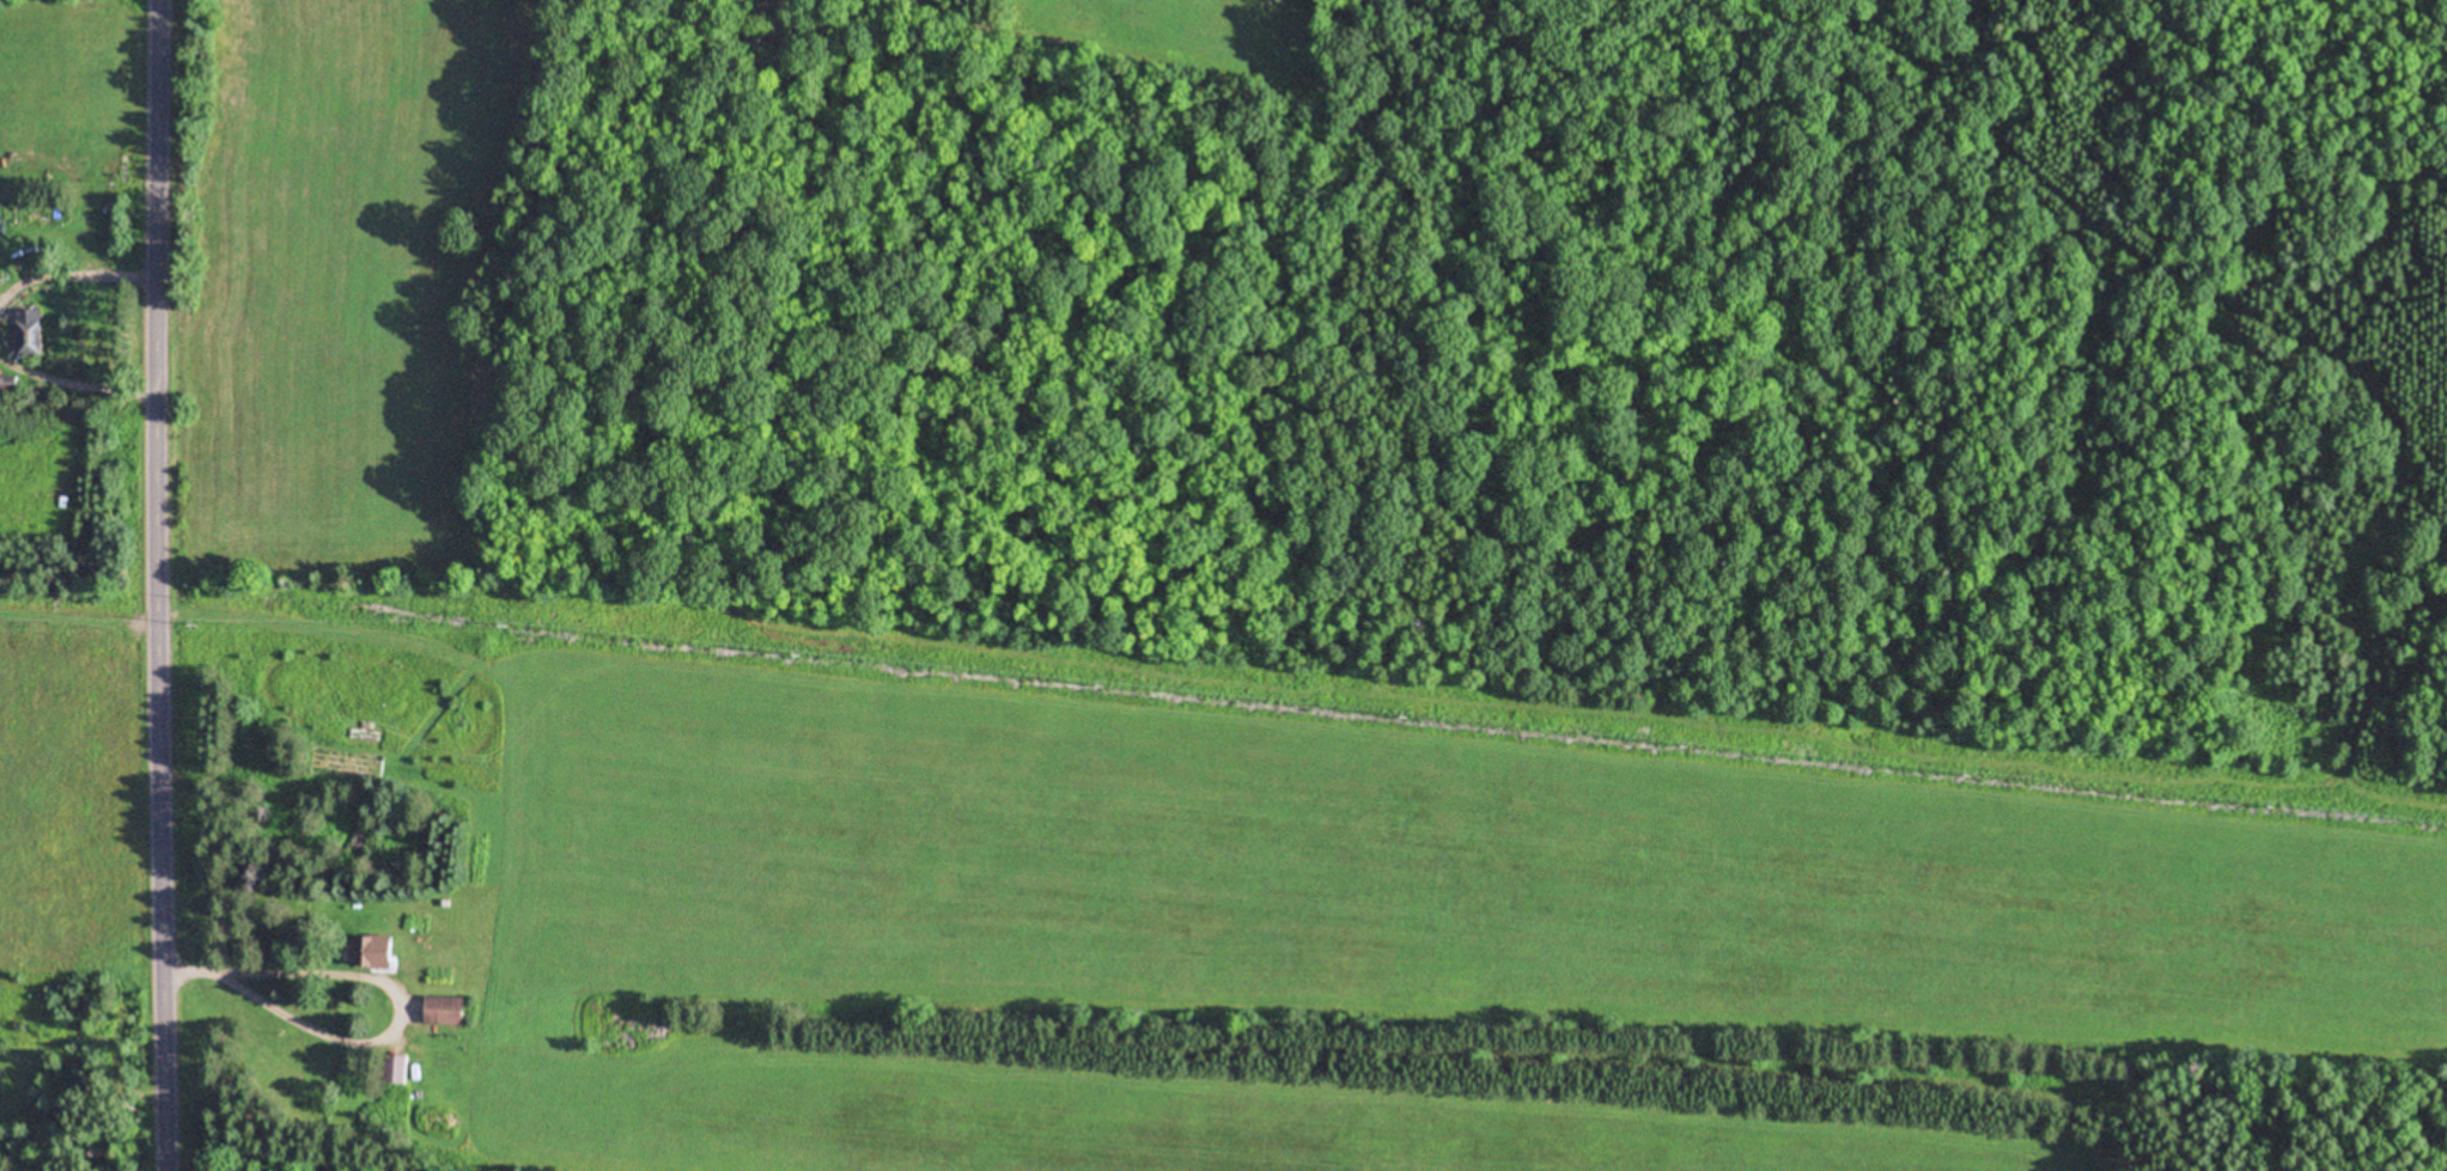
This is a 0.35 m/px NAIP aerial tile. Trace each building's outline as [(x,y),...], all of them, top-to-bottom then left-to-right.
[(45,310),(20,310),(20,358),(45,358),(45,310)] [(25,386),(10,382),(7,391),(22,395),(25,386)] [(353,967),(385,967),(385,937),(353,937),(353,967)] [(469,1025),(469,997),(430,997),(430,1025),(469,1025)] [(411,1055),(390,1055),(390,1083),(411,1083),(411,1055)]
